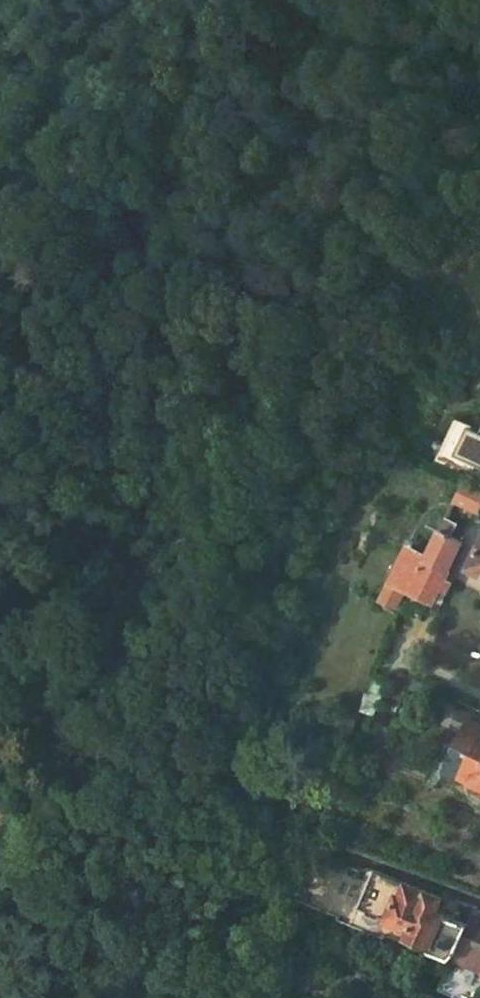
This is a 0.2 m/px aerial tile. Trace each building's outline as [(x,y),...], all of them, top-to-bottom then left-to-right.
[(479,464),(479,432),(458,421),(445,448),(439,461),(454,468),(460,455),(479,464)] [(464,479),(452,502),(479,516),(479,487),(464,479)] [(433,601),(463,542),(438,529),(424,556),(405,546),(380,600),(397,608),(405,589),(433,601)] [(470,567),(479,572),(479,548),(470,567)] [(470,721),(447,770),(473,782),(473,783),(472,786),(473,788),(473,791),(475,793),(476,795),(479,797),(479,726),(470,721)] [(467,927),(448,919),(449,915),(437,911),(443,896),(370,868),(359,869),(334,860),(304,902),(340,917),(339,921),(410,949),(414,940),(455,957),(459,946),(467,927)] [(479,976),(479,918),(472,915),(467,927),(459,946),(479,953),(470,972),(479,976)]
